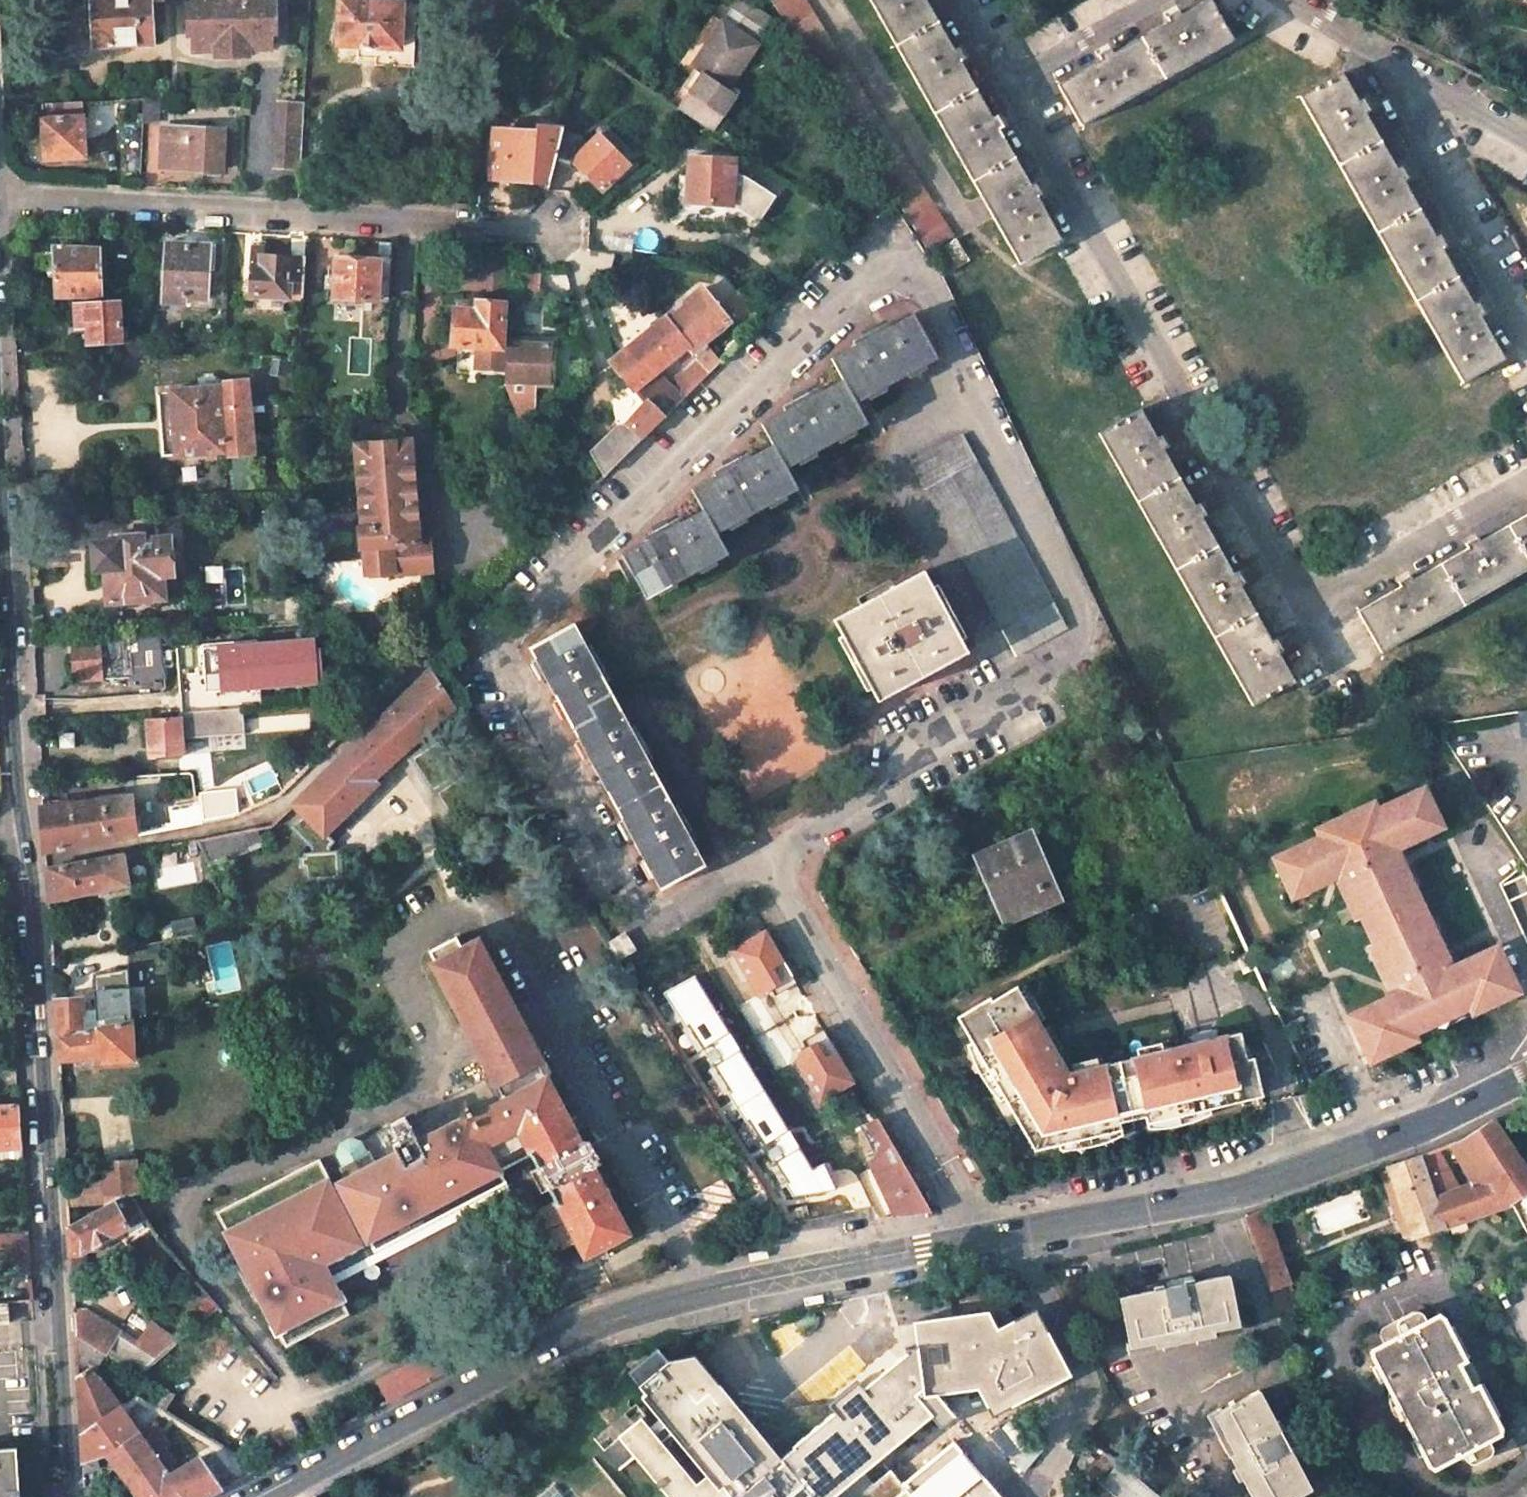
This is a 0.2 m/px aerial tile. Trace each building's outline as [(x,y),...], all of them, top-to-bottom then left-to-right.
[(97,46),(154,43),(151,0),(94,0),(97,46)] [(186,36),(191,36),(192,51),(214,50),(214,56),(246,55),(249,0),(176,0),(179,4),(184,3),(186,36)] [(274,1),(269,1),(269,0),(249,0),(247,47),(246,55),(247,55),(247,50),(269,48),(269,33),(275,32),(274,1)] [(401,3),(341,0),(339,44),(360,45),(364,49),(374,49),(378,47),(399,48),(400,29),(401,3)] [(805,0),(771,0),(928,251),(953,236),(805,0)] [(1020,264),(1062,240),(926,0),(870,0),(1020,264)] [(1211,0),(1207,0),(1181,15),(1169,21),(1113,53),(1058,85),(1082,126),(1234,41),(1211,0)] [(415,4),(401,3),(400,29),(414,30),(415,4)] [(767,31),(743,15),(732,8),(723,21),(734,29),(758,45),(767,31)] [(735,96),(727,90),(758,45),(734,29),(723,21),(692,67),(703,74),(680,109),(712,130),(735,96)] [(1396,169),(1342,73),(1335,77),(1300,97),(1463,383),(1504,359),(1480,317),(1473,304),(1435,237),(1403,181),(1396,169)] [(145,99),(143,126),(159,127),(161,98),(145,99)] [(82,102),(42,105),(43,120),(65,118),(65,114),(83,113),(82,102)] [(301,170),(305,102),(280,102),(276,167),(301,170)] [(43,120),(42,119),(45,159),(85,157),(83,117),(65,118),(43,120)] [(535,136),(494,132),(489,176),(533,180),(533,186),(547,187),(555,157),(561,131),(562,128),(536,126),(535,136)] [(224,131),(163,128),(161,166),(222,170),(224,131)] [(571,161),(587,145),(577,134),(561,131),(555,157),(571,161)] [(587,145),(571,161),(601,191),(628,164),(598,134),(587,145)] [(735,160),(688,157),(687,202),(732,205),(735,160)] [(937,251),(950,271),(969,260),(956,239),(937,251)] [(210,245),(167,243),(163,302),(185,303),(185,298),(207,299),(210,245)] [(265,249),(251,248),(248,295),(288,297),(291,255),(264,254),(265,249)] [(99,249),(54,251),(57,297),(101,295),(99,249)] [(305,256),(291,255),(288,297),(302,298),(305,256)] [(379,260),(336,258),(334,298),(377,301),(379,260)] [(510,273),(509,293),(537,296),(539,275),(510,273)] [(703,288),(610,362),(644,403),(628,423),(643,438),(678,403),(668,387),(656,371),(689,344),(694,350),(729,321),(703,288)] [(475,310),(454,309),(452,345),(458,346),(502,349),(504,303),(475,301),(475,310)] [(75,304),(76,328),(67,328),(67,336),(77,336),(77,345),(121,342),(119,302),(75,304)] [(747,303),(736,312),(742,319),(751,330),(761,320),(747,303)] [(914,313),(831,358),(842,380),(856,403),(866,398),(938,358),(914,313)] [(121,342),(120,342),(121,358),(149,356),(150,340),(121,342)] [(550,385),(552,343),(506,341),(506,349),(505,375),(505,385),(518,417),(534,410),(535,385),(550,385)] [(502,349),(458,346),(457,373),(505,375),(506,349),(502,349)] [(699,357),(668,387),(678,403),(720,361),(721,362),(724,359),(713,346),(699,357)] [(842,380),(761,423),(773,445),(787,467),(794,464),(868,424),(856,403),(842,380)] [(248,383),(170,390),(175,457),(254,451),(250,410),(248,383)] [(1163,450),(1140,409),(1099,433),(1253,705),(1294,681),(1278,653),(1272,641),(1163,450)] [(618,425),(591,452),(604,476),(643,439),(643,438),(628,423),(618,425)] [(964,435),(911,463),(924,488),(926,487),(1003,630),(1001,630),(1015,655),(1068,628),(1054,602),(1052,603),(976,461),(977,460),(964,435)] [(411,440),(355,444),(360,510),(362,524),(362,527),(359,527),(361,547),(364,547),(366,576),(431,571),(429,540),(419,541),(411,440)] [(773,445),(692,489),(703,510),(717,533),(798,489),(787,467),(773,445)] [(703,510),(622,554),(642,592),(646,599),(729,554),(717,533),(703,510)] [(1412,580),(1358,611),(1381,652),(1526,569),(1526,514),(1412,580)] [(117,541),(93,543),(95,570),(104,569),(107,603),(165,599),(163,576),(174,575),(171,537),(143,539),(143,534),(117,536),(117,541)] [(860,604),(833,619),(878,701),(968,653),(924,571),(860,604)] [(285,596),(250,599),(253,627),(287,624),(285,596)] [(574,623),(529,648),(660,890),(706,865),(681,820),(644,753),(600,673),(574,623)] [(128,636),(98,638),(74,640),(76,681),(100,680),(162,676),(158,634),(128,636)] [(313,641),(235,648),(235,652),(218,653),(220,675),(226,674),(227,688),(298,683),(298,676),(316,674),(313,641)] [(430,669),(292,805),(302,814),(291,826),(311,846),(311,852),(303,853),(303,857),(300,857),(300,866),(304,865),(304,878),(343,876),(342,854),(327,855),(327,847),(332,842),(326,836),(378,784),(374,780),(418,740),(425,750),(411,759),(432,792),(435,789),(445,804),(444,805),(450,815),(477,798),(476,796),(481,793),(465,769),(462,771),(438,733),(434,735),(430,729),(455,708),(430,669)] [(245,734),(243,708),(180,713),(180,716),(146,719),(149,747),(153,746),(153,758),(183,755),(182,739),(245,734)] [(1518,711),(1522,738),(1526,737),(1526,709),(1518,711)] [(73,733),(60,734),(61,747),(74,746),(73,733)] [(1406,873),(1395,849),(1402,846),(1424,835),(1419,827),(1438,818),(1422,785),(1382,804),(1364,812),(1360,807),(1324,824),(1327,830),(1271,857),(1286,889),(1304,881),(1308,888),(1314,885),(1342,872),(1345,877),(1335,883),(1347,905),(1353,902),(1365,930),(1422,903),(1414,887),(1410,888),(1403,875),(1406,873)] [(244,811),(243,805),(233,806),(233,803),(220,805),(218,789),(199,791),(199,796),(196,796),(200,802),(202,822),(222,819),(233,816),(244,811)] [(130,797),(42,807),(45,853),(135,836),(130,797)] [(200,802),(169,807),(172,829),(202,823),(202,822),(200,802)] [(284,837),(274,822),(271,824),(197,839),(210,865),(284,837)] [(1030,833),(976,856),(997,903),(1005,922),(1012,919),(1059,899),(1030,833)] [(124,853),(47,868),(49,902),(130,886),(124,853)] [(1427,1018),(1447,1008),(1449,1015),(1467,1007),(1470,1014),(1479,1010),(1493,1004),(1489,997),(1513,986),(1496,946),(1451,966),(1437,935),(1433,936),(1426,921),(1429,919),(1422,903),(1365,930),(1372,945),(1379,957),(1373,960),(1389,996),(1346,1015),(1365,1054),(1389,1043),(1393,1051),(1415,1040),(1411,1033),(1429,1024),(1427,1018)] [(793,976),(766,930),(732,950),(759,995),(793,976)] [(625,933),(608,943),(618,960),(636,949),(629,937),(625,933)] [(319,1160),(216,1214),(286,1348),(350,1315),(329,1276),(507,1183),(500,1171),(531,1155),(549,1188),(585,1256),(611,1242),(629,1233),(512,1010),(516,1008),(479,937),(462,946),(457,936),(430,950),(435,960),(431,962),(490,1075),(455,1095),(456,1097),(446,1102),(456,1121),(449,1124),(438,1103),(407,1120),(405,1116),(391,1124),(392,1125),(359,1142),(350,1139),(341,1144),(338,1154),(344,1165),(341,1166),(347,1178),(339,1182),(319,1160)] [(694,975),(664,992),(702,1052),(730,1034),(694,975)] [(1057,1055),(1018,986),(993,1001),(991,998),(959,1017),(1036,1149),(1084,1138),(1120,1129),(1119,1121),(1146,1114),(1147,1123),(1174,1116),(1244,1098),(1242,1091),(1260,1087),(1253,1057),(1246,1058),(1239,1031),(1062,1074),(1057,1055)] [(1493,1004),(1517,993),(1513,986),(1489,997),(1493,1004)] [(132,1021),(130,990),(95,992),(96,1011),(83,1011),(83,1001),(55,1003),(57,1035),(132,1021)] [(1415,1040),(1470,1014),(1467,1007),(1449,1015),(1429,1024),(1411,1033),(1415,1040)] [(132,1021),(57,1035),(58,1061),(98,1058),(98,1062),(134,1060),(132,1021)] [(855,1082),(828,1036),(800,1052),(797,1062),(820,1103),(855,1082)] [(1389,1043),(1365,1054),(1368,1062),(1393,1051),(1389,1043)] [(741,1051),(714,1066),(767,1149),(790,1132),(741,1051)] [(1260,1087),(1242,1091),(1244,1098),(1262,1094),(1260,1087)] [(0,1106),(0,1149),(22,1147),(19,1105),(0,1106)] [(876,1119),(863,1125),(876,1153),(867,1157),(872,1167),(896,1217),(931,1212),(919,1193),(876,1119)] [(1495,1125),(1493,1122),(1465,1139),(1451,1144),(1460,1161),(1466,1159),(1477,1180),(1466,1185),(1478,1216),(1506,1206),(1514,1203),(1526,1195),(1526,1170),(1495,1125)] [(812,1170),(801,1149),(776,1163),(795,1198),(836,1191),(825,1164),(812,1170)] [(1470,1219),(1461,1188),(1436,1150),(1428,1152),(1419,1155),(1445,1228),(1470,1219)] [(1445,1228),(1419,1155),(1398,1163),(1389,1166),(1415,1238),(1445,1228)] [(136,1161),(103,1163),(104,1179),(106,1204),(106,1206),(114,1201),(123,1197),(130,1194),(138,1192),(136,1161)] [(106,1204),(104,1179),(65,1182),(67,1207),(106,1204)] [(1461,1188),(1470,1219),(1478,1216),(1466,1185),(1461,1188)] [(138,1192),(130,1194),(152,1228),(157,1235),(168,1228),(162,1220),(169,1216),(151,1188),(138,1192)] [(764,1190),(743,1204),(752,1219),(768,1209),(764,1204),(770,1200),(767,1196),(764,1190)] [(106,1206),(68,1227),(70,1253),(80,1253),(128,1227),(128,1226),(136,1238),(152,1228),(130,1194),(123,1197),(114,1201),(106,1206)] [(1526,1229),(1526,1197),(1515,1203),(1526,1229)] [(1291,1282),(1268,1208),(1249,1215),(1271,1288),(1291,1282)] [(0,1234),(0,1262),(2,1262),(2,1250),(29,1249),(28,1232),(0,1234)] [(1183,1277),(1170,1280),(1172,1287),(1121,1296),(1130,1344),(1157,1339),(1158,1345),(1216,1336),(1215,1329),(1240,1324),(1232,1275),(1196,1282),(1195,1275),(1183,1277)] [(8,1323),(7,1303),(0,1303),(0,1323),(8,1323)] [(921,1339),(929,1391),(943,1389),(983,1383),(998,1411),(1076,1369),(1041,1303),(1003,1322),(992,1303),(918,1313),(921,1339)] [(79,1314),(73,1311),(74,1334),(105,1353),(141,1374),(160,1358),(159,1357),(86,1310),(82,1310),(79,1314)] [(1457,1375),(1450,1367),(1467,1358),(1451,1328),(1446,1331),(1442,1321),(1438,1317),(1425,1324),(1418,1314),(1412,1313),(1394,1322),(1401,1336),(1372,1350),(1372,1355),(1376,1365),(1371,1368),(1378,1382),(1384,1379),(1387,1386),(1386,1391),(1386,1401),(1390,1413),(1392,1417),(1398,1425),(1409,1432),(1412,1439),(1407,1441),(1414,1455),(1419,1453),(1424,1463),(1429,1466),(1457,1452),(1459,1457),(1461,1460),(1466,1463),(1471,1463),(1485,1453),(1486,1446),(1483,1441),(1482,1440),(1495,1434),(1495,1428),(1490,1418),(1495,1416),(1480,1385),(1463,1393),(1461,1383),(1457,1375)] [(823,1496),(833,1496),(936,1411),(946,1422),(961,1410),(943,1389),(929,1391),(921,1339),(910,1340),(910,1347),(870,1381),(862,1372),(833,1397),(839,1405),(785,1451),(823,1496)] [(785,1451),(754,1414),(701,1347),(674,1354),(663,1342),(633,1365),(718,1465),(703,1479),(646,1412),(624,1430),(674,1492),(678,1496),(823,1496),(785,1451)] [(430,1355),(378,1382),(389,1402),(441,1374),(430,1355)] [(1480,1385),(1467,1358),(1450,1367),(1457,1375),(1461,1383),(1463,1393),(1480,1385)] [(77,1364),(81,1431),(89,1428),(119,1404),(103,1380),(95,1374),(98,1370),(86,1363),(77,1364)] [(1234,1450),(1228,1453),(1251,1496),(1253,1496),(1257,1495),(1258,1496),(1292,1496),(1309,1488),(1292,1457),(1298,1454),(1288,1433),(1283,1435),(1259,1390),(1250,1395),(1237,1402),(1234,1398),(1228,1401),(1230,1405),(1215,1412),(1234,1450)] [(839,1405),(833,1397),(797,1401),(769,1407),(754,1414),(785,1451),(839,1405)] [(108,1455),(139,1433),(119,1404),(89,1428),(81,1431),(82,1445),(83,1464),(107,1454),(108,1455)] [(153,1428),(142,1436),(155,1456),(167,1448),(153,1428)] [(83,1464),(84,1480),(114,1463),(139,1496),(205,1496),(223,1488),(201,1456),(180,1468),(172,1457),(161,1465),(155,1456),(142,1436),(139,1433),(108,1455),(107,1454),(83,1464)] [(1097,1449),(1073,1475),(1083,1485),(1108,1457),(1097,1449)] [(18,1452),(0,1453),(0,1496),(21,1496),(18,1452)] [(1117,1459),(1099,1481),(1118,1496),(1162,1496),(1117,1459)] [(900,1462),(858,1496),(930,1496),(900,1462)] [(989,1472),(959,1496),(1010,1496),(989,1472)] [(559,1479),(538,1496),(562,1496),(569,1491),(559,1479)] [(1500,1496),(1526,1496),(1526,1479),(1500,1496)]
